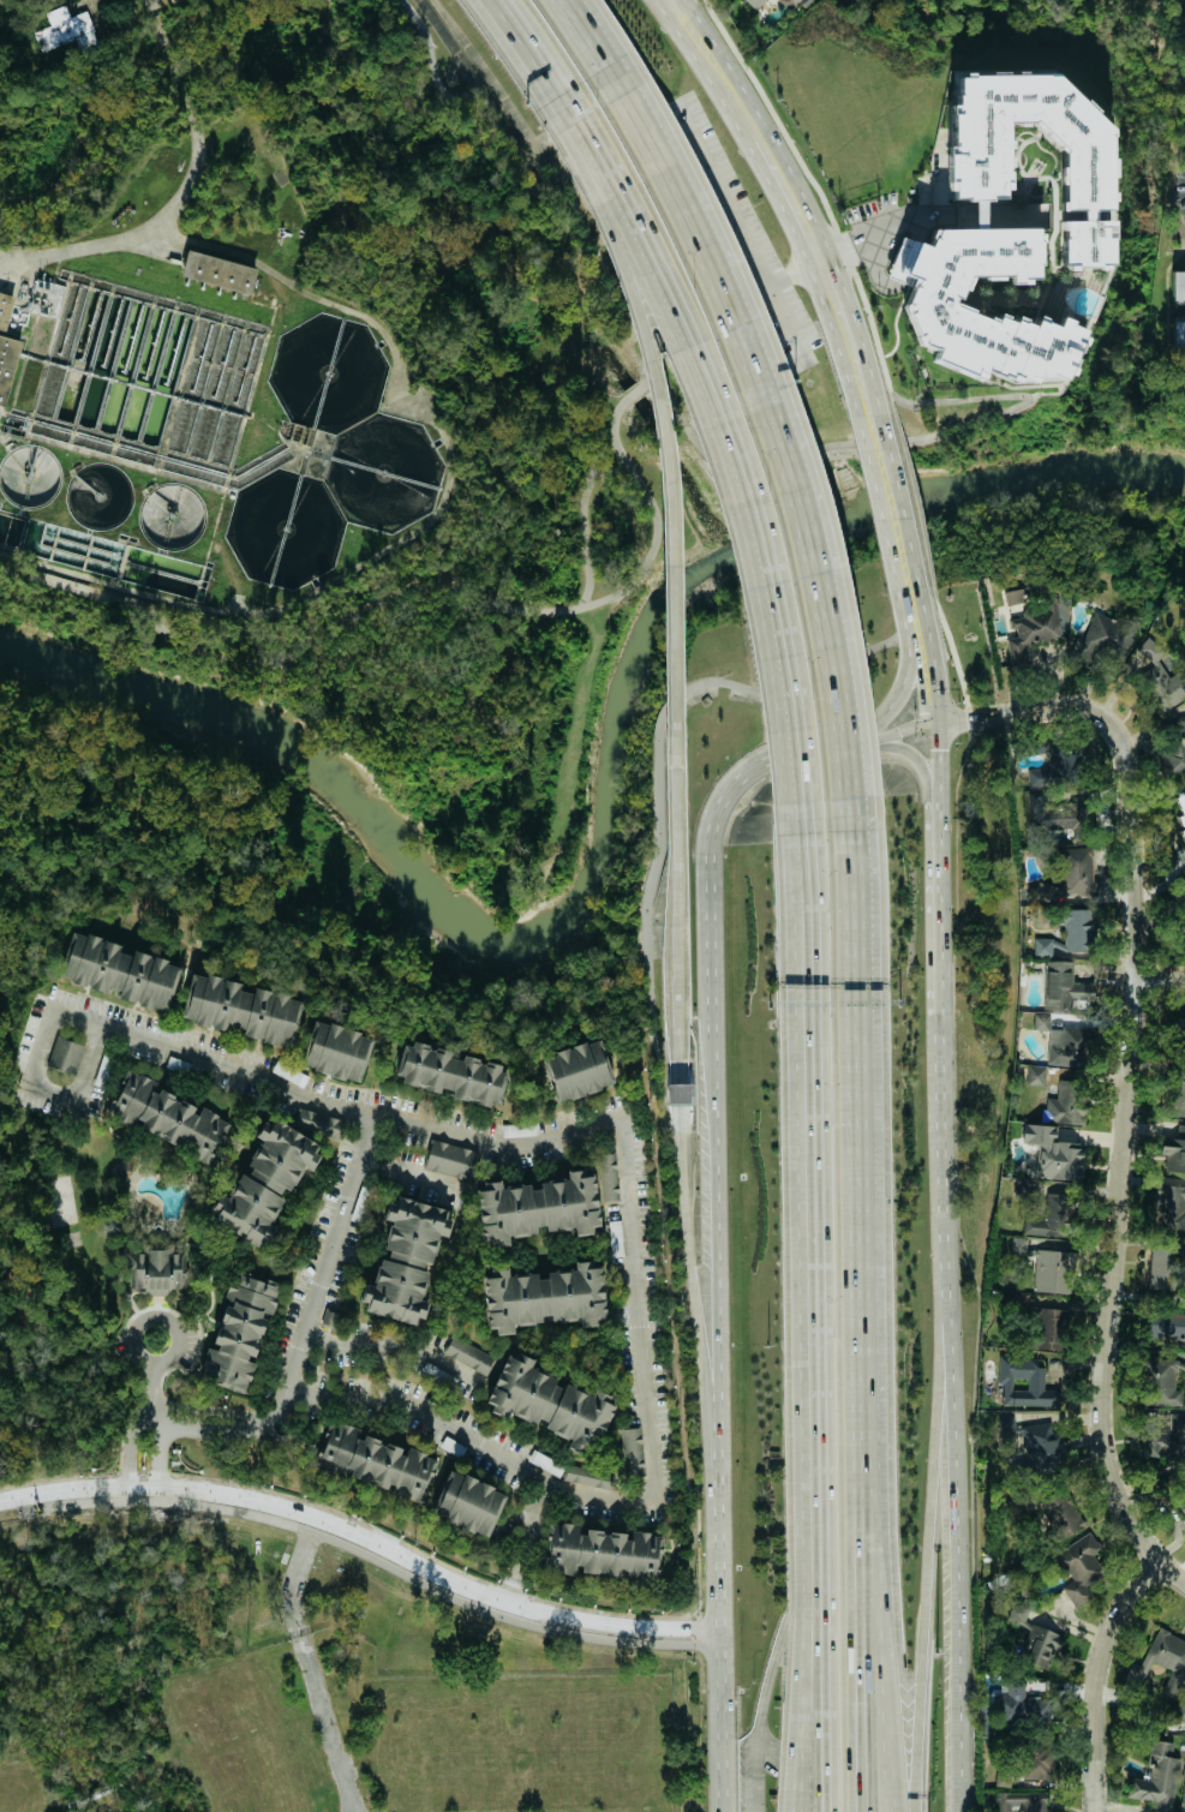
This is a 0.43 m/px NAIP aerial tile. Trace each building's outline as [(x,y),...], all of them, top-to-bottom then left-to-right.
[(764,0),(744,0),(754,10),(764,0)] [(789,11),(798,1),(803,6),(809,0),(778,0),(789,11)] [(76,38),(80,53),(98,46),(85,11),(70,16),(65,5),(44,12),(50,25),(32,32),(40,52),(76,38)] [(902,235),(927,246),(930,238),(927,237),(930,229),(972,229),(972,202),(965,202),(965,199),(951,199),(951,191),(946,191),(946,181),(953,181),(957,178),(950,178),(950,155),(946,155),(945,146),(950,146),(948,104),(954,104),(954,95),(957,95),(957,78),(962,78),(962,73),(970,73),(970,76),(988,76),(988,72),(1005,72),(1005,74),(1012,74),(1012,71),(1023,71),(1023,74),(1045,73),(1045,76),(1054,76),(1106,126),(1107,136),(1108,136),(1108,159),(1112,157),(1112,178),(1108,178),(1108,193),(1112,193),(1112,201),(1109,201),(1109,209),(1091,209),(1091,220),(1109,220),(1111,265),(1105,265),(1105,270),(1096,271),(1096,268),(1075,268),(1075,270),(1065,270),(1065,267),(1059,267),(1059,238),(1061,238),(1061,231),(1058,231),(1058,220),(1079,220),(1079,211),(1058,211),(1058,202),(1060,202),(1060,186),(1058,185),(1058,168),(1060,168),(1060,153),(1055,148),(1054,148),(1041,134),(1043,133),(1037,126),(1036,128),(1031,124),(1025,124),(1025,127),(1015,127),(1015,124),(1007,124),(1007,138),(1010,138),(1010,149),(1006,149),(1006,157),(1009,157),(1009,166),(1006,166),(1006,171),(1007,171),(1009,190),(1003,190),(1004,198),(989,198),(989,202),(983,202),(983,228),(1035,227),(1036,233),(1040,233),(1040,241),(1037,241),(1037,264),(1035,264),(1035,277),(1027,277),(1027,283),(1009,283),(1009,275),(1000,275),(1000,279),(983,279),(983,276),(968,276),(958,299),(952,297),(951,301),(971,310),(970,313),(982,318),(987,317),(995,319),(998,312),(1006,316),(1005,318),(1011,321),(1015,315),(1025,319),(1024,321),(1031,324),(1035,313),(1047,318),(1045,322),(1054,325),(1058,316),(1070,321),(1069,324),(1083,330),(1079,336),(1084,339),(1082,343),(1079,342),(1076,351),(1073,351),(1070,358),(1072,359),(1069,367),(1071,369),(1069,375),(1065,373),(1063,379),(1047,373),(1046,376),(1037,372),(1033,383),(1025,379),(1024,381),(1018,378),(1016,384),(1000,377),(999,377),(984,372),(981,382),(930,361),(934,351),(921,346),(916,345),(912,337),(915,336),(905,316),(904,316),(900,307),(909,287),(885,277),(902,235)] [(256,269),(187,249),(180,275),(250,294),(256,269)] [(1173,301),(1184,301),(1184,271),(1172,271),(1173,301)] [(0,292),(0,332),(4,333),(14,297),(0,292)] [(1173,321),(1174,351),(1184,350),(1184,321),(1173,321)] [(4,406),(22,341),(0,335),(0,405),(4,406)] [(1024,600),(1022,587),(1003,591),(1005,605),(1024,600)] [(1061,638),(1055,604),(1010,612),(1015,636),(1006,638),(1011,669),(1036,665),(1031,642),(1061,638)] [(1086,666),(1094,647),(1122,658),(1132,630),(1091,614),(1073,660),(1086,666)] [(1136,679),(1162,713),(1184,695),(1184,676),(1180,670),(1170,679),(1155,660),(1164,653),(1151,637),(1138,647),(1153,666),(1136,679)] [(1165,711),(1173,750),(1161,752),(1165,775),(1184,772),(1184,707),(1165,711)] [(1028,785),(1077,789),(1081,742),(1036,738),(1035,753),(1048,753),(1047,769),(1029,767),(1028,785)] [(1181,815),(1175,817),(1184,843),(1184,792),(1174,797),(1181,815)] [(1029,795),(1031,837),(1052,836),(1052,829),(1072,827),(1072,831),(1091,831),(1090,807),(1077,807),(1077,803),(1049,805),(1048,794),(1029,795)] [(1091,845),(1057,847),(1058,881),(1034,883),(1035,897),(1093,896),(1091,845)] [(55,973),(71,979),(71,982),(84,987),(85,985),(88,986),(88,987),(104,993),(106,986),(120,991),(118,997),(133,1003),(134,1000),(139,1001),(138,1005),(151,1010),(152,1005),(166,1010),(181,968),(169,963),(170,961),(152,955),(152,957),(133,950),(131,956),(119,952),(122,944),(85,931),(84,934),(71,929),(55,973)] [(1071,1010),(1071,999),(1093,999),(1093,983),(1078,982),(1078,962),(1045,961),(1043,1009),(1071,1010)] [(301,998),(192,975),(182,1021),(229,1030),(231,1027),(243,1029),(241,1036),(292,1047),(301,998)] [(1033,1029),(1047,1030),(1046,1064),(1088,1065),(1090,1029),(1048,1028),(1049,1012),(1033,1012),(1033,1029)] [(359,1083),(373,1036),(315,1019),(300,1066),(359,1083)] [(1176,1019),(1175,1039),(1184,1040),(1184,1019),(1176,1019)] [(56,1036),(83,1045),(74,1075),(47,1066),(56,1036)] [(614,1082),(596,1036),(540,1058),(558,1104),(614,1082)] [(449,1051),(402,1040),(393,1080),(439,1092),(439,1093),(489,1105),(490,1101),(498,1104),(507,1068),(460,1055),(459,1059),(448,1057),(449,1051)] [(1045,1084),(1045,1065),(1022,1064),(1022,1083),(1045,1084)] [(106,1114),(137,1126),(136,1130),(210,1160),(226,1120),(194,1108),(194,1106),(173,1098),(174,1095),(156,1088),(157,1082),(124,1069),(106,1114)] [(1084,1124),(1087,1077),(1057,1076),(1057,1099),(1045,1098),(1045,1123),(1084,1124)] [(1170,1076),(1169,1116),(1184,1117),(1184,1076),(1170,1076)] [(209,1219),(256,1245),(259,1239),(265,1243),(274,1227),(268,1224),(287,1191),(288,1192),(303,1167),(310,1171),(322,1149),(265,1117),(255,1136),(262,1140),(243,1173),(237,1170),(209,1219)] [(1081,1180),(1083,1142),(1054,1141),(1055,1125),(1022,1124),(1021,1143),(1036,1144),(1035,1162),(1027,1162),(1025,1177),(1081,1180)] [(1184,1173),(1184,1128),(1164,1127),(1162,1172),(1184,1173)] [(477,1150),(430,1138),(423,1168),(469,1180),(477,1150)] [(592,1170),(565,1172),(565,1179),(499,1188),(499,1180),(484,1182),(485,1189),(475,1190),(480,1242),(492,1240),(492,1246),(509,1245),(508,1237),(537,1233),(535,1226),(545,1225),(545,1231),(574,1227),(575,1236),(599,1233),(592,1170)] [(1035,1198),(1036,1179),(1015,1178),(1013,1197),(1035,1198)] [(1023,1233),(1072,1234),(1073,1194),(1045,1192),(1043,1219),(1023,1218),(1023,1233)] [(452,1210),(392,1196),(386,1220),(390,1221),(383,1250),(375,1286),(366,1284),(360,1311),(414,1324),(415,1317),(423,1319),(428,1300),(420,1298),(429,1262),(432,1263),(438,1236),(445,1237),(452,1210)] [(1011,1254),(1025,1255),(1027,1238),(1011,1237),(1011,1254)] [(127,1288),(144,1288),(144,1294),(170,1294),(170,1288),(179,1288),(179,1275),(185,1275),(185,1245),(140,1245),(140,1252),(127,1252),(127,1288)] [(1152,1247),(1146,1288),(1173,1292),(1179,1251),(1152,1247)] [(1075,1293),(1076,1251),(1034,1250),(1033,1291),(1075,1293)] [(604,1323),(599,1261),(591,1261),(585,1261),(573,1262),(571,1268),(546,1270),(545,1275),(509,1268),(489,1269),(483,1294),(485,1326),(495,1328),(495,1334),(513,1334),(511,1323),(517,1324),(539,1323),(540,1315),(550,1315),(550,1321),(580,1318),(580,1324),(604,1323)] [(246,1391),(253,1359),(256,1359),(265,1314),(271,1315),(279,1282),(231,1272),(223,1302),(214,1347),(207,1345),(198,1380),(246,1391)] [(1065,1350),(1066,1308),(1033,1306),(1030,1348),(1065,1350)] [(1146,1311),(1145,1337),(1184,1339),(1184,1313),(1146,1311)] [(442,1354),(487,1374),(495,1356),(449,1336),(442,1354)] [(615,1397),(593,1389),(592,1392),(528,1369),(533,1358),(507,1348),(486,1406),(544,1427),(543,1430),(569,1439),(565,1448),(592,1458),(615,1397)] [(1180,1405),(1180,1391),(1174,1388),(1174,1368),(1178,1368),(1184,1371),(1184,1355),(1179,1352),(1172,1352),(1169,1359),(1157,1359),(1153,1367),(1153,1405),(1180,1405)] [(1060,1389),(1043,1389),(1045,1357),(999,1356),(998,1405),(1059,1406),(1060,1389)] [(1171,1412),(1171,1433),(1156,1433),(1156,1413),(1142,1413),(1143,1459),(1184,1458),(1184,1412),(1171,1412)] [(1169,1413),(1159,1413),(1157,1431),(1168,1431),(1169,1413)] [(421,1505),(437,1458),(405,1447),(405,1448),(360,1435),(361,1429),(328,1418),(312,1465),(335,1472),(337,1464),(352,1469),(348,1477),(389,1489),(388,1494),(421,1505)] [(608,1490),(612,1476),(565,1463),(562,1477),(608,1490)] [(450,1471),(433,1514),(487,1536),(505,1493),(450,1471)] [(1058,1539),(1084,1526),(1064,1487),(1037,1501),(1058,1539)] [(1171,1500),(1183,1514),(1184,1512),(1184,1488),(1171,1500)] [(654,1578),(657,1533),(581,1530),(581,1524),(545,1523),(543,1573),(654,1578)] [(1052,1554),(1067,1583),(1061,1586),(1073,1608),(1093,1597),(1085,1584),(1107,1572),(1096,1553),(1100,1550),(1090,1532),(1052,1554)] [(671,1581),(672,1536),(657,1536),(656,1580),(671,1581)] [(1062,1636),(1034,1624),(1019,1659),(1047,1671),(1062,1636)] [(1158,1627),(1136,1672),(1145,1676),(1152,1662),(1171,1671),(1160,1694),(1171,1699),(1164,1714),(1184,1724),(1184,1689),(1180,1687),(1184,1677),(1184,1640),(1158,1627)] [(1024,1682),(1006,1683),(1007,1692),(995,1693),(999,1727),(1048,1722),(1046,1697),(1025,1699),(1024,1682)] [(1054,1779),(1054,1740),(1021,1740),(1021,1767),(997,1767),(997,1787),(1011,1787),(1011,1779),(1054,1779)] [(1184,1746),(1151,1740),(1147,1763),(1151,1764),(1148,1780),(1130,1777),(1126,1797),(1153,1802),(1151,1811),(1172,1811),(1184,1746)] [(998,1811),(1053,1811),(1052,1791),(997,1793),(998,1811)]
